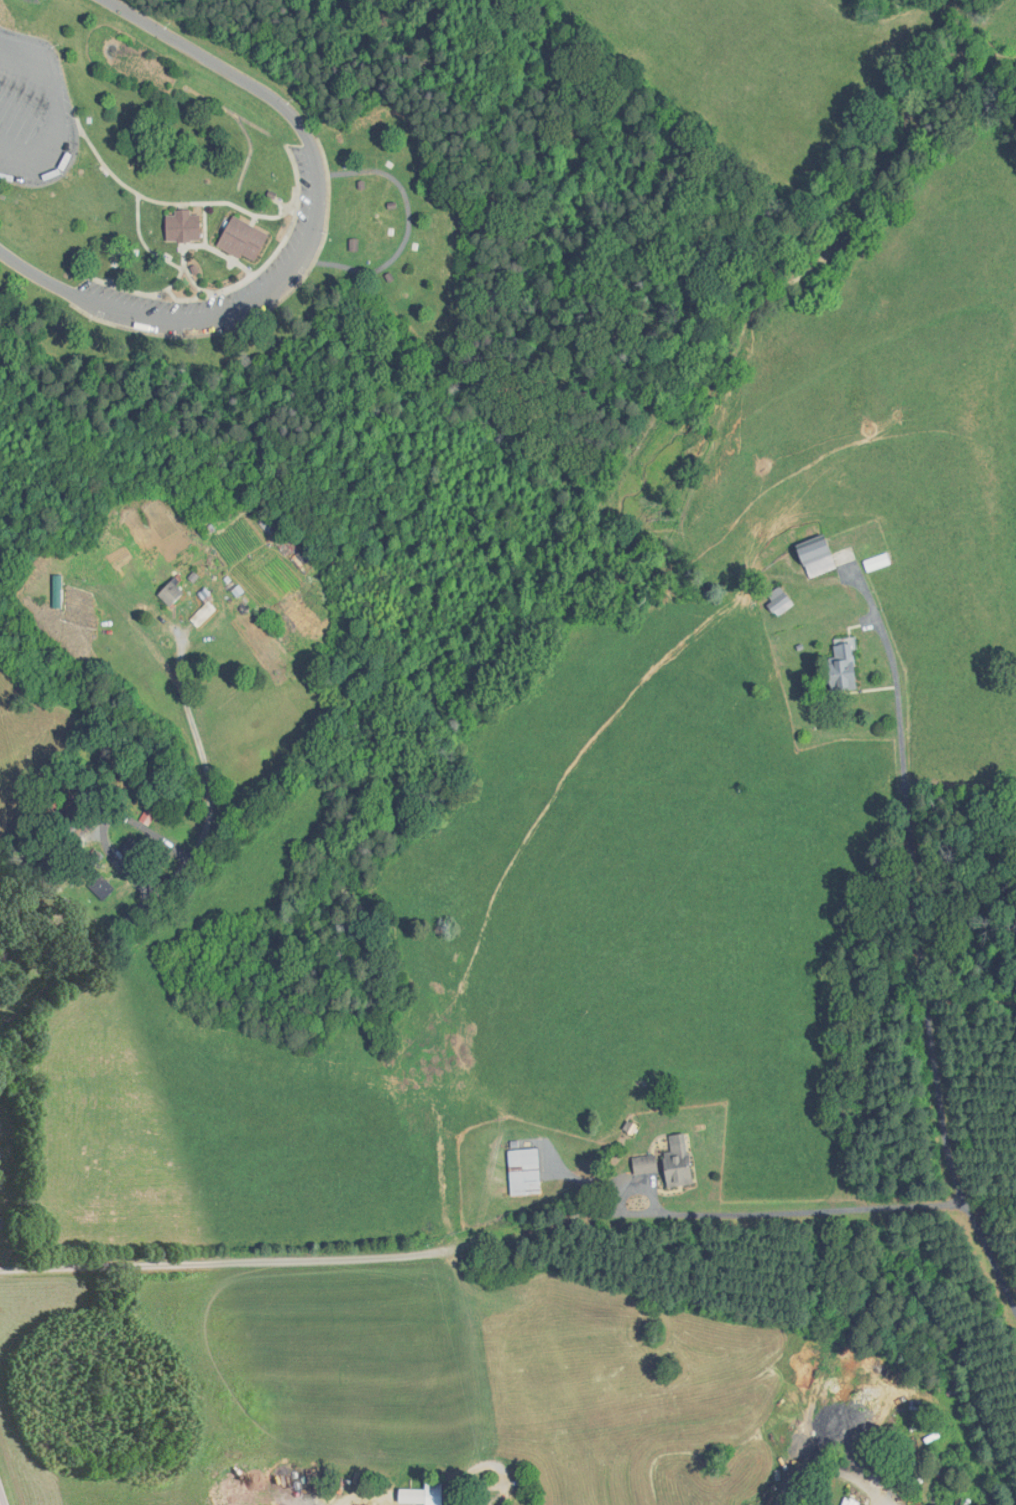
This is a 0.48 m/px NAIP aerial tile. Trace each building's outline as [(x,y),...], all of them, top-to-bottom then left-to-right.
[(166,241),(176,241),(176,243),(183,243),(191,243),(191,240),(200,240),(199,216),(190,216),(190,211),(175,211),(175,215),(165,216),(166,241)] [(217,246),(234,217),(268,237),(254,261),(243,255),(240,260),(217,246)] [(835,568),(822,535),(795,545),(808,578),(835,568)] [(889,564),(886,554),(863,561),(866,572),(889,564)] [(51,574),(51,608),(61,608),(61,574),(51,574)] [(183,592),(171,580),(156,594),(168,607),(183,592)] [(777,617),(791,603),(784,596),(770,609),(777,617)] [(188,619),(196,627),(214,609),(206,601),(188,619)] [(855,690),(852,638),(831,639),(833,657),(827,657),(829,692),(855,690)] [(77,842),(88,830),(77,820),(66,832),(77,842)] [(114,890),(98,875),(86,887),(101,902),(114,890)] [(692,1185),(685,1133),(667,1136),(669,1152),(660,1154),(665,1188),(692,1185)] [(507,1151),(509,1196),(539,1195),(537,1150),(507,1151)] [(632,1175),(657,1173),(655,1156),(631,1158),(632,1175)] [(441,1480),(424,1480),(424,1504),(441,1504),(441,1480)]
